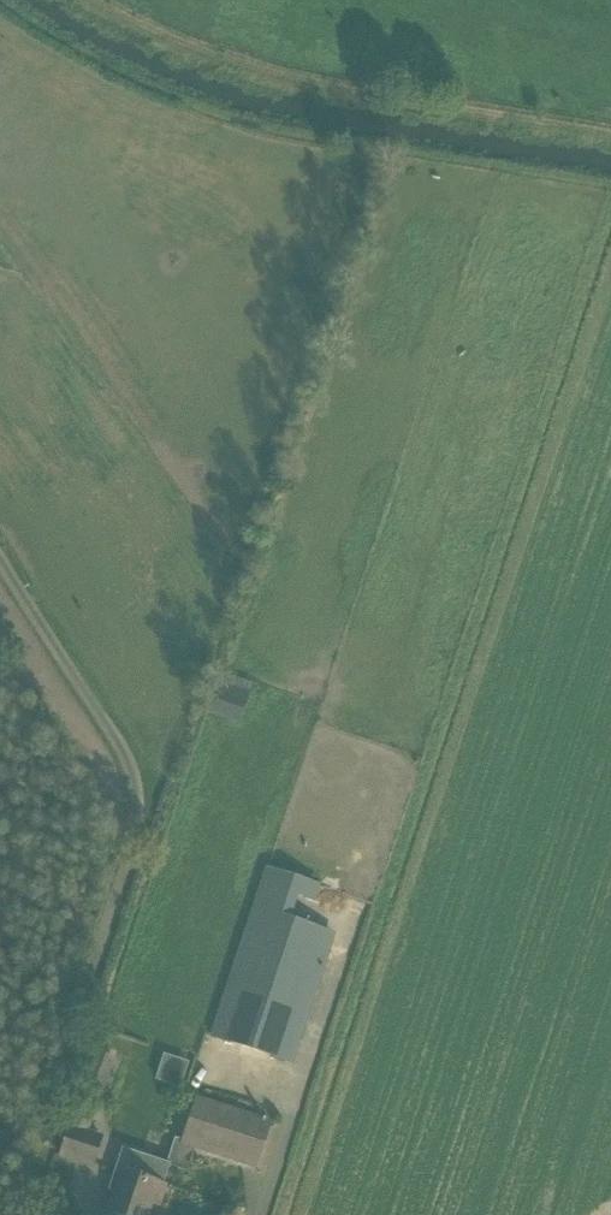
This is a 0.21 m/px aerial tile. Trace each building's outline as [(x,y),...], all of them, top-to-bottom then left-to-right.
[(210,1038),(291,1065),(334,935),(290,920),(298,895),(313,901),(319,886),(304,880),(266,867),(210,1038)] [(60,1157),(93,1168),(103,1137),(91,1133),(116,1059),(96,1052),(60,1157)] [(181,1086),(189,1061),(163,1054),(156,1079),(181,1086)] [(183,1141),(182,1143),(191,1146),(257,1168),(265,1145),(271,1124),(196,1100),(189,1120),(183,1141)] [(93,1189),(99,1172),(57,1158),(51,1175),(93,1189)] [(108,1192),(116,1194),(110,1213),(117,1214),(146,1214),(150,1203),(157,1205),(160,1196),(163,1187),(162,1186),(169,1165),(167,1164),(151,1158),(144,1180),(114,1171),(108,1192)]
